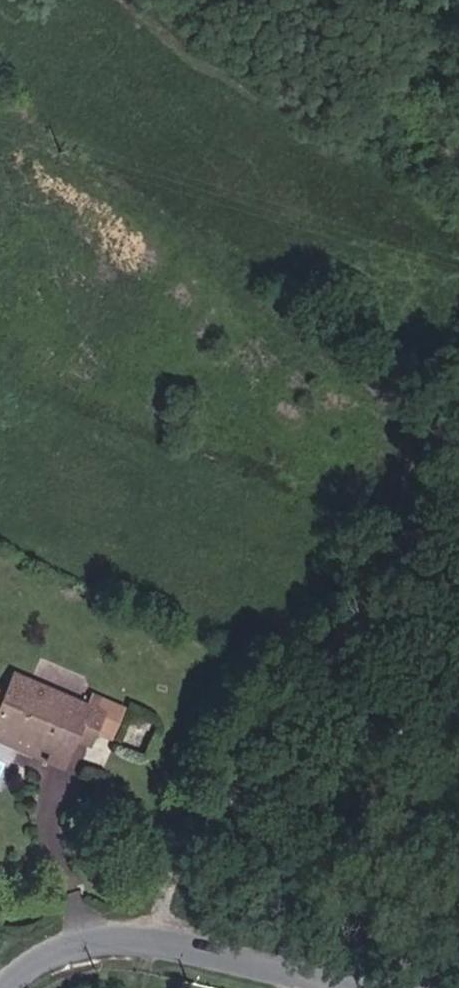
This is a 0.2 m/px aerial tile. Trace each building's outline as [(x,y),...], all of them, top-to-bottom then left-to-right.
[(147,749),(163,752),(174,711),(144,704),(138,724),(61,703),(46,752),(92,767),(105,771),(111,753),(127,757),(143,762),(147,749)] [(89,779),(92,767),(46,752),(41,765),(89,779)]
